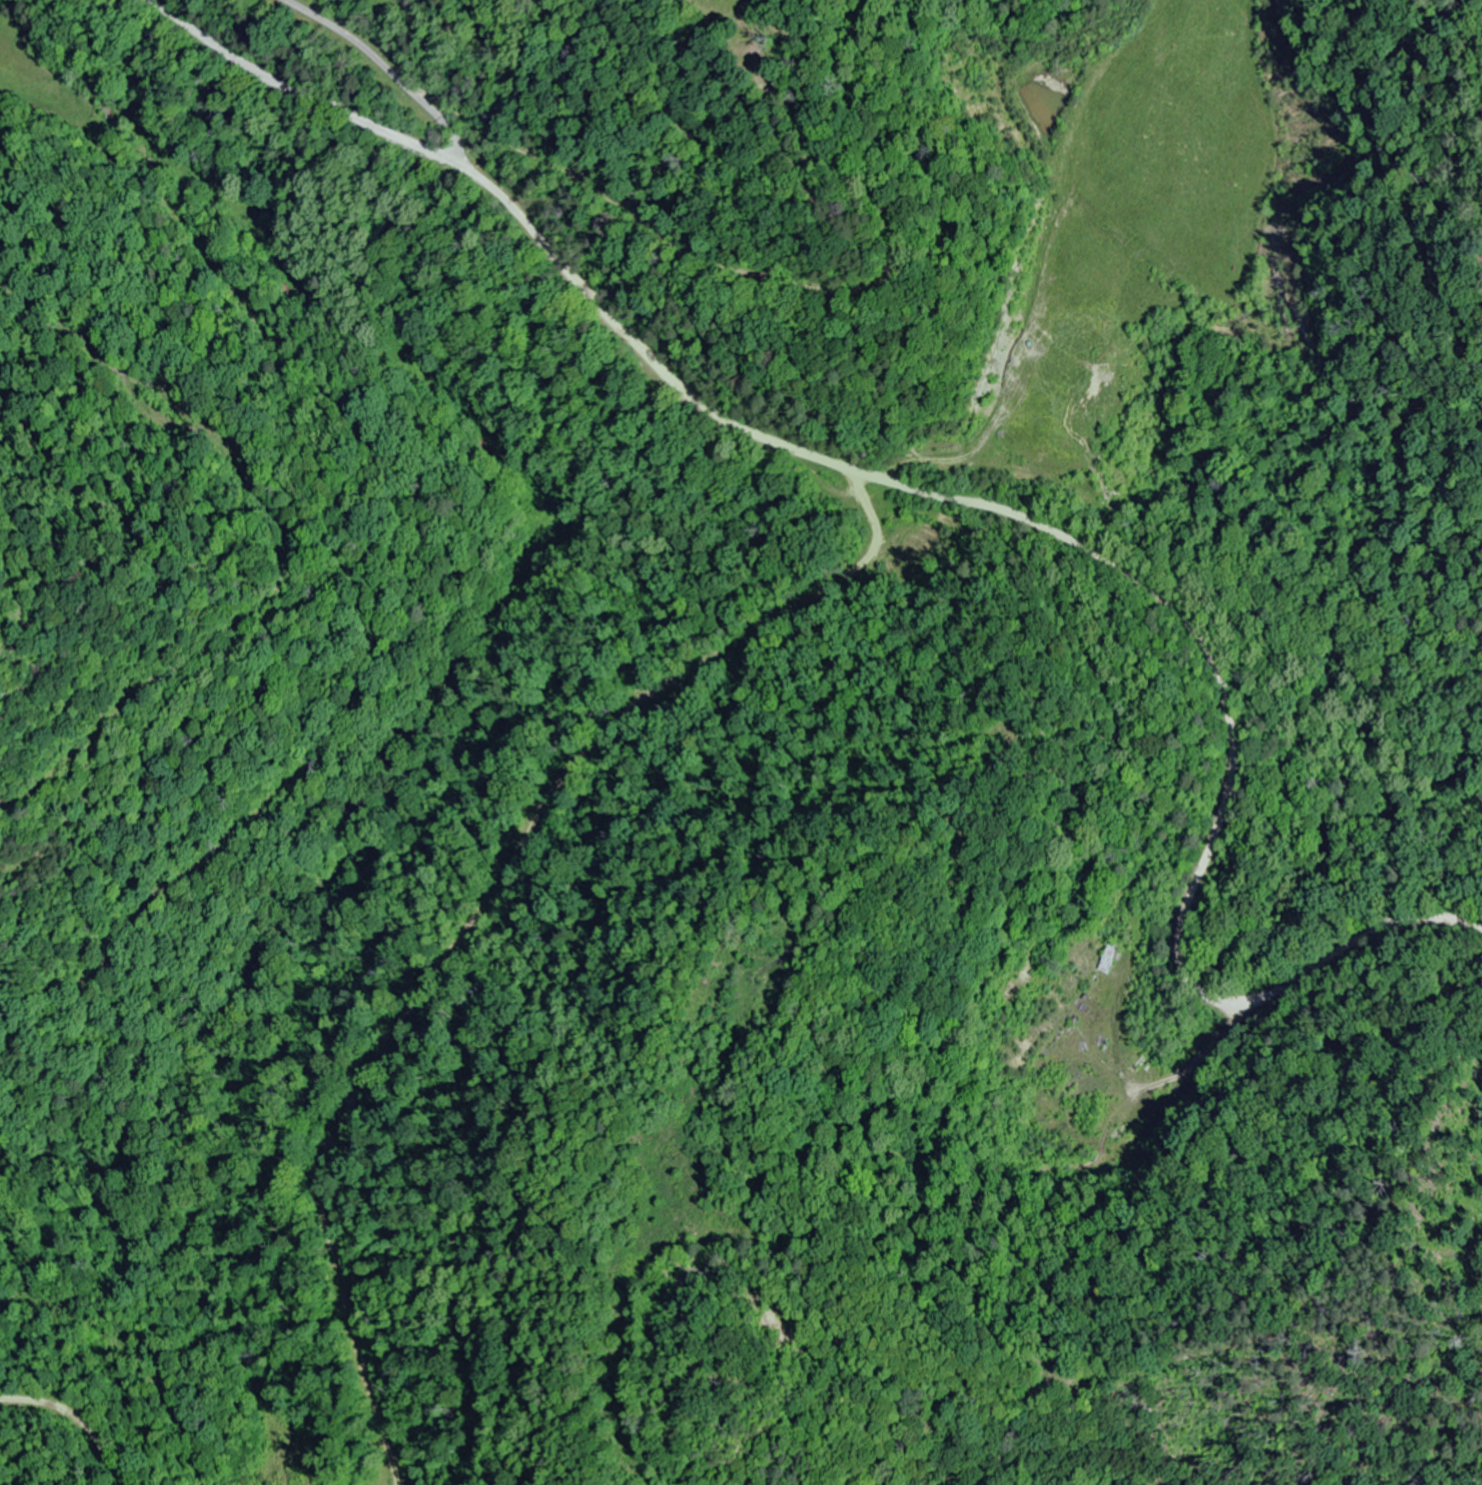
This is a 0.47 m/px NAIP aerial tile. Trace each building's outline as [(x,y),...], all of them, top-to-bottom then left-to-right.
[(1046,309),(1036,305),(1030,318),(1040,322),(1046,309)] [(1096,970),(1107,976),(1121,949),(1109,944),(1096,970)]
